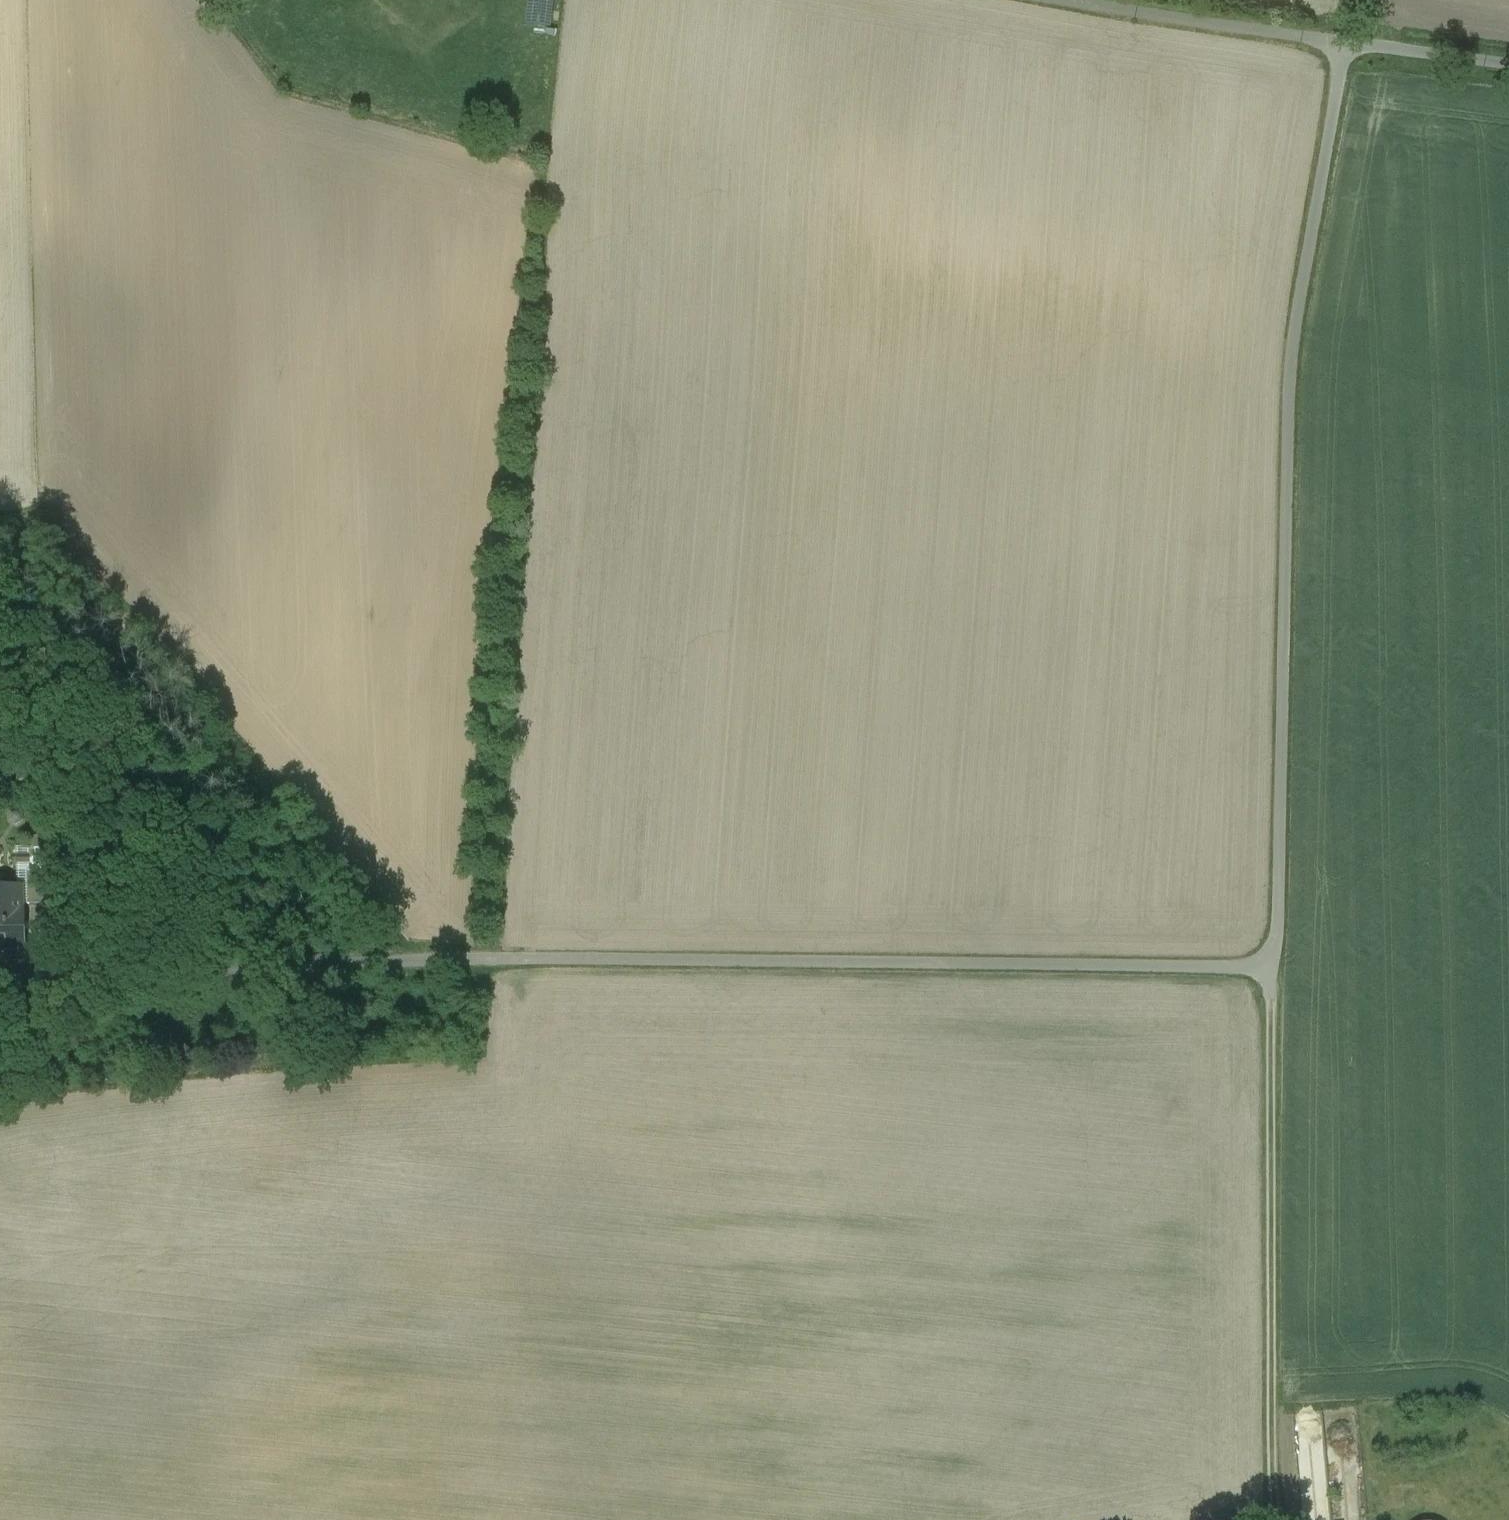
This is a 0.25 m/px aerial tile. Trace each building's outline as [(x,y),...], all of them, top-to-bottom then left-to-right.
[(256,10),(268,13),(272,0),(259,0),(256,10)] [(526,26),(550,29),(553,0),(529,0),(526,26)] [(47,848),(46,837),(23,839),(25,858),(20,859),(21,872),(57,868),(54,847),(47,848)] [(60,872),(28,872),(29,906),(62,904),(60,872)] [(24,950),(22,890),(0,891),(0,951),(24,950)]
